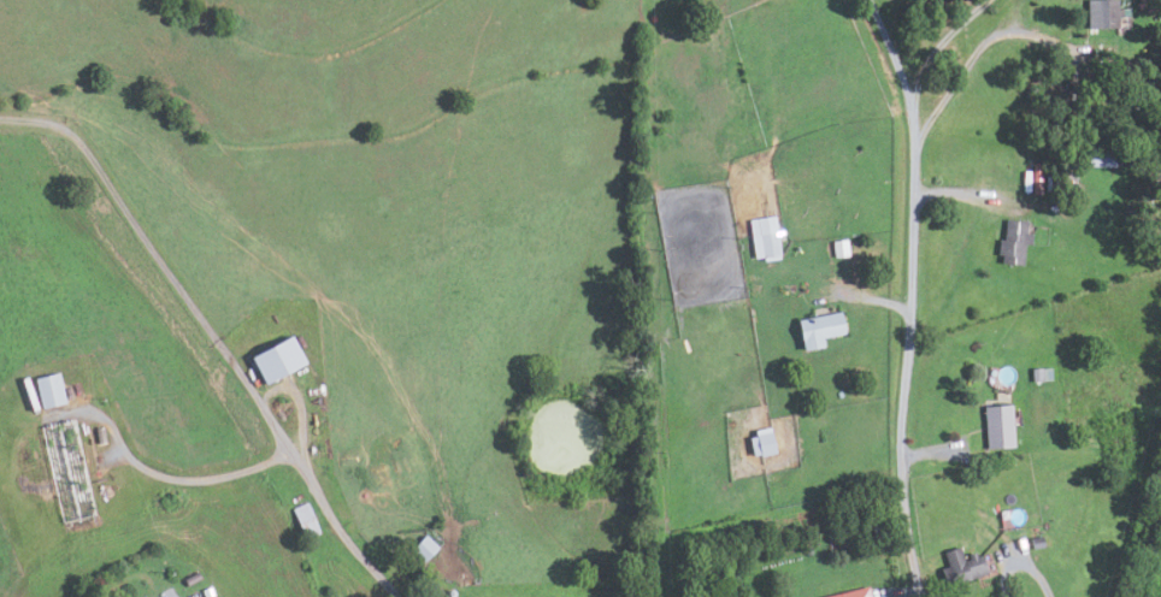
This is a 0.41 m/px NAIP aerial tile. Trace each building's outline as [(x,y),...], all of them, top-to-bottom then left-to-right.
[(1088,29),(1088,0),(1116,0),(1116,10),(1121,10),(1121,18),(1116,18),(1116,28),(1088,29)] [(1114,167),(1115,152),(1086,150),(1085,166),(1114,167)] [(1033,164),(1032,194),(1039,194),(1041,164),(1033,164)] [(774,215),(749,220),(755,259),(762,258),(764,261),(780,259),(774,215)] [(1030,244),(1031,234),(1025,234),(1026,221),(1006,219),(1003,240),(998,240),(997,255),(1002,256),(1001,264),(1021,266),(1024,243),(1030,244)] [(832,242),(847,240),(849,255),(833,258),(832,242)] [(821,338),(824,347),(802,350),(797,320),(841,312),(845,333),(821,338)] [(264,385),(249,357),(289,336),(305,363),(264,385)] [(1032,370),(1051,367),(1053,380),(1033,383),(1032,370)] [(40,409),(34,379),(58,374),(64,403),(40,409)] [(1014,448),(1012,406),(984,407),(986,449),(1014,448)] [(93,515),(73,424),(64,425),(63,423),(40,428),(60,522),(93,515)] [(96,444),(94,430),(102,427),(105,442),(96,444)] [(771,427),(776,454),(760,457),(760,455),(753,456),(749,438),(756,437),(755,431),(771,427)] [(291,509),(307,503),(319,533),(303,539),(291,509)] [(871,524),(879,522),(882,540),(873,540),(871,524)] [(850,534),(853,548),(865,545),(862,533),(850,534)] [(411,549),(424,534),(438,548),(424,562),(411,549)] [(1043,549),(1042,537),(1030,538),(1031,550),(1043,549)] [(849,538),(851,548),(845,549),(843,539),(849,538)] [(988,573),(982,555),(976,556),(976,552),(966,556),(962,546),(944,552),(949,567),(942,569),(947,586),(988,573)] [(187,586),(183,580),(196,573),(200,579),(187,586)] [(214,590),(209,596),(207,596),(202,593),(208,585),(214,590)] [(868,587),(871,596),(828,596),(868,587)]
